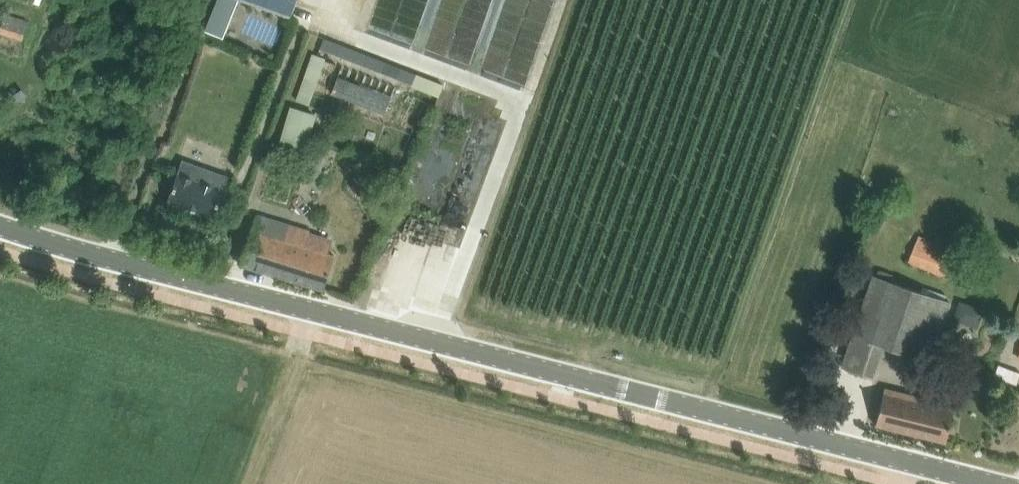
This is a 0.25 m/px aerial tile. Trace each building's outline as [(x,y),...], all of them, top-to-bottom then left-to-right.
[(206,28),(224,35),(237,0),(216,0),(206,28)] [(290,16),(296,0),(246,0),(290,16)] [(0,24),(0,32),(28,41),(34,25),(3,14),(0,24)] [(436,100),(444,82),(324,34),(317,50),(330,56),(328,60),(341,66),(339,72),(394,94),(398,84),(436,100)] [(311,51),(297,100),(311,104),(325,55),(311,51)] [(338,76),(331,93),(385,113),(391,96),(338,76)] [(304,108),(290,156),(304,160),(317,112),(304,108)] [(183,161),(176,182),(169,200),(187,207),(196,210),(214,217),(221,198),(228,177),(183,161)] [(257,215),(243,263),(324,289),(334,256),(330,255),(334,239),(289,225),(257,215)] [(948,275),(958,252),(891,225),(881,249),(948,275)] [(873,273),(841,365),(872,376),(883,344),(929,360),(950,300),(873,273)] [(968,302),(960,300),(954,320),(962,322),(968,302)] [(885,387),(877,423),(946,441),(956,407),(926,400),(927,397),(885,387)]
